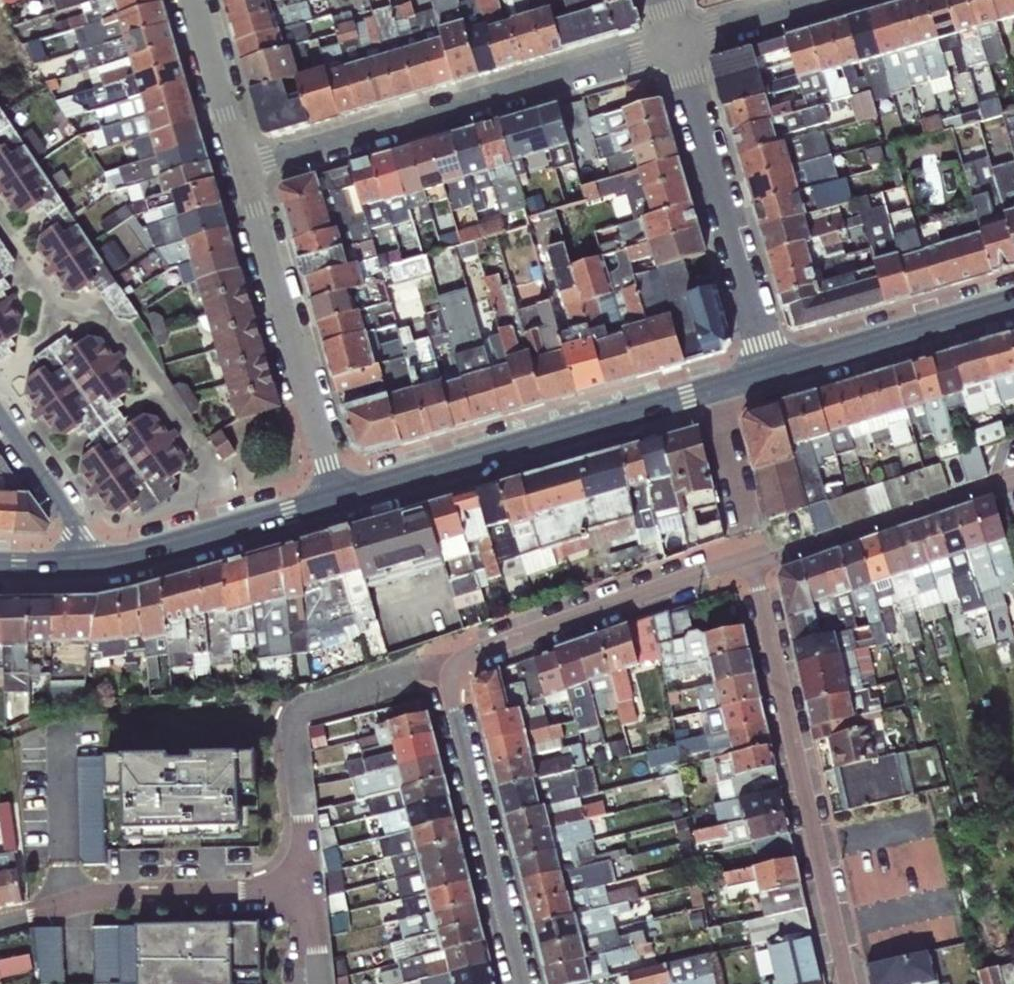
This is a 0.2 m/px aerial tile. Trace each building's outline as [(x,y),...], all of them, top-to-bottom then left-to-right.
[(82,6),(85,15),(54,23),(56,31),(70,27),(71,31),(75,30),(163,5),(161,0),(101,0),(82,6)] [(58,13),(82,6),(101,0),(54,0),(58,13)] [(224,5),(230,24),(302,4),(301,0),(242,0),(224,5)] [(410,0),(391,6),(417,95),(436,89),(414,16),(410,0)] [(431,2),(434,10),(455,83),(479,76),(458,4),(457,0),(437,0),(431,2)] [(478,0),(472,0),(458,4),(479,76),(499,71),(478,0)] [(499,71),(525,64),(512,19),(504,21),(499,0),(478,0),(499,71)] [(512,19),(525,64),(544,58),(527,0),(506,0),(512,19)] [(544,58),(564,52),(555,22),(549,0),(527,0),(544,58)] [(555,22),(631,0),(549,0),(555,22)] [(555,22),(564,52),(640,29),(632,0),(631,0),(555,22)] [(906,2),(930,82),(934,95),(953,89),(943,54),(926,0),(913,0),(906,2)] [(943,54),(953,52),(959,75),(969,72),(968,68),(948,0),(926,0),(943,54)] [(968,68),(987,62),(968,0),(948,0),(968,68)] [(987,62),(988,65),(1005,60),(996,24),(989,0),(968,0),(987,62)] [(996,24),(1013,18),(1013,0),(989,0),(996,24)] [(302,4),(230,24),(235,44),(293,27),(306,23),(312,21),(306,2),(302,4)] [(906,2),(887,7),(911,88),(930,82),(906,2)] [(163,5),(75,30),(81,53),(169,26),(163,5)] [(417,95),(391,6),(372,12),(373,17),(398,100),(417,95)] [(887,7),(867,13),(892,95),(912,90),(911,88),(887,7)] [(434,10),(414,16),(436,89),(455,83),(434,10)] [(378,106),(355,26),(350,12),(330,16),(339,45),(359,112),(378,106)] [(867,13),(848,19),(861,63),(865,78),(870,92),(872,101),(892,95),(867,13)] [(365,23),(355,26),(378,106),(398,100),(373,17),(364,19),(365,23)] [(848,19),(829,25),(843,68),(847,80),(852,97),(870,92),(865,78),(857,80),(855,73),(851,66),(861,63),(848,19)] [(306,23),(293,27),(298,45),(303,44),(303,45),(311,43),(306,23)] [(829,25),(810,30),(828,90),(832,103),(851,98),(852,97),(847,80),(837,83),(833,71),(843,68),(829,25)] [(169,26),(81,53),(74,55),(80,72),(88,70),(174,44),(169,26)] [(293,27),(235,44),(240,64),(298,45),(293,27)] [(793,63),(797,75),(800,87),(804,98),(828,90),(810,30),(785,37),(793,63)] [(793,63),(785,37),(713,60),(712,60),(712,61),(712,62),(718,86),(760,73),(793,63)] [(41,40),(22,46),(34,65),(38,64),(48,63),(41,40)] [(174,44),(88,70),(94,91),(180,65),(174,44)] [(298,45),(240,64),(250,93),(296,79),(301,73),(306,71),(308,56),(303,45),(303,44),(298,45)] [(359,112),(339,45),(320,49),(325,65),(340,118),(359,112)] [(180,65),(94,91),(56,102),(66,119),(96,111),(186,84),(180,65)] [(301,73),(296,79),(310,127),(340,118),(325,65),(306,71),(301,73)] [(760,73),(718,86),(725,109),(775,94),(800,87),(797,75),(763,85),(760,73)] [(593,142),(667,120),(656,83),(649,78),(625,85),(632,107),(588,120),(591,136),(593,142)] [(296,79),(250,93),(258,117),(263,135),(264,136),(265,137),(266,137),(267,138),(269,138),(270,138),(271,138),(310,127),(296,79)] [(186,84),(96,111),(102,129),(191,103),(186,84)] [(852,97),(851,98),(853,112),(856,122),(877,116),(872,101),(870,92),(852,97)] [(775,94),(725,109),(732,133),(807,111),(804,100),(778,107),(775,94)] [(984,120),(1003,115),(998,99),(979,105),(984,120)] [(191,103),(102,129),(109,149),(134,142),(197,123),(191,103)] [(558,105),(538,110),(549,150),(555,170),(574,164),(558,105)] [(807,111),(732,133),(739,157),(785,143),(783,136),(829,123),(824,106),(807,111)] [(13,124),(0,107),(0,133),(13,124)] [(518,116),(499,122),(516,178),(526,175),(522,158),(549,150),(538,110),(518,116)] [(1003,115),(1013,154),(1013,111),(1003,115)] [(945,132),(942,120),(940,115),(921,120),(926,138),(945,132)] [(961,115),(942,120),(945,132),(965,126),(961,115)] [(667,120),(593,142),(598,162),(607,159),(673,140),(667,120)] [(499,122),(476,128),(493,188),(501,216),(524,209),(516,178),(499,122)] [(197,123),(134,142),(140,163),(203,145),(197,123)] [(0,133),(0,190),(39,164),(38,162),(13,124),(0,133)] [(32,128),(24,134),(39,156),(47,150),(32,128)] [(476,128),(453,135),(473,206),(479,225),(482,239),(505,233),(501,216),(489,219),(481,191),(493,188),(476,128)] [(785,143),(739,157),(746,181),(831,156),(823,132),(785,143)] [(453,135),(431,142),(448,199),(451,212),(473,206),(453,135)] [(673,140),(607,159),(611,179),(679,159),(673,140)] [(431,142),(412,147),(429,205),(448,199),(431,142)] [(203,145),(140,163),(119,170),(108,173),(105,174),(111,194),(117,192),(128,188),(208,163),(203,145)] [(881,146),(865,151),(870,167),(886,162),(881,146)] [(412,147),(392,153),(411,215),(420,213),(423,223),(434,220),(429,205),(412,147)] [(392,153),(372,159),(391,222),(393,227),(413,221),(411,215),(392,153)] [(831,156),(746,181),(753,205),(839,179),(831,156)] [(372,159),(349,165),(352,174),(356,186),(366,221),(368,229),(391,222),(372,159)] [(679,159),(611,179),(582,187),(581,187),(585,202),(625,192),(634,222),(692,205),(679,159)] [(992,169),(989,159),(963,166),(976,212),(993,273),(1013,267),(1013,247),(992,169)] [(208,163),(128,188),(132,205),(213,181),(208,163)] [(992,169),(1013,247),(1013,163),(992,169)] [(0,190),(0,195),(2,194),(13,210),(28,213),(34,209),(37,215),(44,211),(47,216),(65,204),(39,164),(0,190)] [(356,186),(352,174),(332,180),(330,171),(284,184),(283,184),(279,193),(283,206),(342,190),(356,186)] [(839,179),(753,205),(760,229),(839,205),(853,200),(846,177),(839,179)] [(132,205),(127,207),(134,217),(147,212),(148,213),(175,205),(180,219),(221,207),(213,181),(132,205)] [(935,291),(917,229),(905,187),(881,192),(885,207),(911,298),(935,291)] [(342,190),(283,206),(293,243),(352,225),(342,190)] [(543,195),(527,199),(531,214),(547,210),(543,195)] [(868,196),(857,199),(862,216),(864,224),(871,248),(876,268),(887,305),(911,298),(885,207),(872,210),(868,196)] [(65,204),(47,216),(51,221),(44,226),(48,232),(43,235),(39,250),(50,267),(43,272),(45,275),(92,245),(65,204)] [(692,205),(634,222),(619,227),(622,240),(599,246),(602,258),(615,254),(625,251),(698,229),(692,205)] [(839,205),(760,229),(767,253),(846,230),(864,224),(862,216),(844,221),(839,205)] [(134,217),(127,207),(100,225),(107,234),(134,217)] [(221,207),(180,219),(146,227),(147,229),(156,250),(227,228),(221,207)] [(993,273),(976,212),(956,218),(962,239),(942,245),(936,224),(917,229),(935,291),(993,273)] [(352,225),(293,243),(299,261),(371,239),(368,229),(366,221),(352,225)] [(482,239),(479,225),(457,232),(461,246),(462,245),(472,242),(482,239)] [(227,228),(156,250),(170,271),(179,268),(234,251),(227,228)] [(698,229),(625,251),(629,264),(654,257),(656,269),(684,260),(705,254),(698,229)] [(846,230),(767,253),(774,277),(845,256),(841,243),(849,241),(846,230)] [(371,239),(299,261),(298,261),(304,280),(376,256),(371,239)] [(8,299),(4,293),(11,288),(5,279),(13,273),(15,262),(0,240),(0,305),(8,299)] [(114,241),(100,251),(115,273),(129,263),(114,241)] [(582,303),(571,267),(564,243),(547,248),(570,332),(559,335),(577,395),(637,378),(613,294),(582,303)] [(92,245),(45,275),(47,278),(55,273),(66,290),(81,292),(86,289),(90,294),(97,290),(100,296),(117,283),(92,245)] [(845,256),(774,277),(780,297),(876,268),(871,248),(845,256)] [(234,251),(179,268),(185,286),(190,284),(240,269),(234,251)] [(613,273),(607,275),(613,294),(637,378),(661,371),(630,268),(629,264),(625,251),(615,254),(619,267),(613,273)] [(376,256),(304,280),(311,302),(385,281),(387,288),(429,276),(424,258),(404,264),(392,267),(387,253),(376,256)] [(602,258),(571,267),(582,303),(613,294),(607,275),(602,258)] [(684,260),(656,269),(685,364),(724,353),(725,353),(731,342),(731,341),(711,276),(690,282),(684,260)] [(645,264),(630,268),(661,371),(685,364),(656,269),(647,267),(645,264)] [(876,268),(780,297),(788,326),(796,330),(833,320),(887,305),(876,268)] [(240,269),(190,284),(193,295),(202,300),(207,316),(199,318),(203,329),(212,334),(213,338),(256,326),(240,269)] [(544,405),(516,311),(508,285),(503,287),(500,274),(484,278),(500,337),(522,411),(544,405)] [(385,281),(311,302),(317,324),(391,303),(387,288),(385,281)] [(117,283),(100,296),(116,320),(131,323),(139,317),(117,283)] [(439,297),(442,310),(440,311),(474,425),(503,416),(486,356),(467,289),(439,297)] [(0,305),(0,365),(15,354),(14,353),(13,354),(9,350),(16,345),(12,339),(17,335),(20,321),(9,304),(16,299),(15,297),(14,295),(8,299),(0,305)] [(549,302),(516,311),(544,405),(577,395),(559,335),(549,302)] [(391,303),(317,324),(324,346),(374,330),(380,329),(376,318),(394,313),(391,303)] [(474,425),(440,311),(423,315),(429,337),(433,350),(445,347),(446,351),(451,369),(439,372),(455,430),(474,425)] [(153,332),(166,328),(163,317),(155,313),(148,315),(153,332)] [(256,326),(213,338),(216,349),(209,352),(213,363),(222,367),(226,384),(229,385),(271,372),(256,326)] [(166,328),(153,332),(157,348),(165,345),(169,338),(166,328)] [(433,350),(429,337),(413,342),(410,328),(399,330),(401,339),(406,357),(416,390),(429,438),(455,430),(439,372),(433,350)] [(374,330),(324,346),(333,379),(378,366),(384,364),(379,346),(374,330)] [(54,344),(50,347),(77,387),(122,356),(119,352),(112,358),(101,341),(86,339),(80,343),(76,337),(70,342),(67,337),(68,336),(67,335),(54,344)] [(981,344),(993,381),(1007,377),(1010,387),(1013,385),(1013,346),(1011,336),(981,344)] [(494,354),(486,356),(503,416),(522,411),(500,337),(490,340),(494,354)] [(384,364),(406,357),(401,339),(379,346),(384,364)] [(981,344),(933,358),(949,410),(967,405),(970,416),(989,410),(988,407),(1000,404),(993,381),(981,344)] [(77,387),(50,347),(32,360),(33,361),(34,360),(37,365),(31,369),(35,375),(29,379),(26,394),(38,410),(30,415),(33,418),(77,387)] [(122,356),(77,387),(105,426),(121,414),(117,409),(124,405),(120,399),(125,395),(128,380),(117,364),(124,359),(122,356)] [(383,382),(388,398),(416,390),(406,357),(384,364),(378,366),(383,382)] [(933,358),(913,364),(932,434),(935,444),(936,447),(956,441),(949,410),(933,358)] [(913,364),(894,370),(911,425),(918,423),(922,437),(932,434),(913,364)] [(378,366),(333,379),(338,395),(383,382),(378,366)] [(894,370),(875,376),(892,441),(893,448),(912,442),(907,426),(911,425),(894,370)] [(271,372),(229,385),(239,419),(247,424),(257,421),(262,413),(280,408),(271,372)] [(875,376),(856,381),(873,438),(876,446),(892,441),(875,376)] [(993,381),(1000,404),(1013,400),(1013,385),(1010,387),(1007,377),(993,381)] [(856,381),(836,387),(855,450),(857,457),(872,453),(868,440),(873,438),(856,381)] [(383,382),(338,395),(353,451),(365,457),(365,456),(403,446),(388,398),(383,382)] [(182,404),(194,396),(188,385),(178,383),(172,387),(182,404)] [(77,387),(33,418),(35,422),(42,416),(54,433),(69,435),(74,431),(78,437),(85,432),(88,437),(105,426),(77,387)] [(836,387),(817,393),(836,456),(855,450),(836,387)] [(416,390),(388,398),(403,446),(429,438),(416,390)] [(817,393),(798,398),(818,468),(824,466),(822,460),(836,456),(817,393)] [(194,396),(182,404),(190,416),(197,412),(199,403),(194,396)] [(818,468),(798,398),(747,414),(742,421),(753,469),(765,521),(808,507),(827,501),(818,468)] [(121,414),(105,426),(132,465),(177,433),(174,430),(167,435),(155,419),(140,417),(135,421),(131,415),(125,420),(121,414)] [(1001,421),(975,431),(979,446),(1006,437),(1001,421)] [(105,426),(88,437),(92,443),(86,447),(90,453),(84,457),(81,472),(93,488),(85,493),(88,496),(132,465),(105,426)] [(683,524),(689,551),(725,539),(700,434),(692,430),(662,438),(680,514),(683,524)] [(177,433),(132,465),(160,504),(177,492),(176,491),(175,491),(172,487),(178,482),(174,477),(180,473),(183,458),(172,442),(179,437),(177,433)] [(662,438),(641,444),(653,510),(657,521),(658,520),(660,530),(683,524),(680,514),(662,438)] [(641,444),(622,450),(635,531),(656,527),(653,510),(641,444)] [(986,447),(965,454),(973,483),(994,475),(986,447)] [(533,522),(512,528),(520,556),(526,577),(557,566),(555,561),(593,549),(594,553),(604,550),(637,541),(635,531),(622,450),(612,453),(613,453),(589,460),(588,459),(576,463),(576,464),(552,471),(552,470),(521,479),(533,522)] [(973,483),(965,454),(947,461),(955,489),(973,483)] [(10,489),(10,531),(43,533),(47,525),(46,525),(0,460),(0,475),(10,489)] [(947,461),(928,468),(936,496),(955,489),(947,461)] [(132,465),(88,496),(90,499),(97,494),(109,510),(124,512),(129,508),(133,514),(140,510),(143,514),(141,515),(142,516),(160,504),(132,465)] [(936,496),(928,468),(909,475),(918,502),(936,496)] [(10,531),(10,489),(0,475),(0,531),(10,531)] [(918,502),(909,475),(892,481),(900,509),(918,502)] [(521,479),(500,485),(512,528),(533,522),(521,479)] [(892,481),(873,488),(881,515),(900,509),(892,481)] [(500,485),(477,492),(497,563),(520,556),(512,528),(500,485)] [(873,488),(854,495),(862,523),(881,515),(873,488)] [(477,492),(454,498),(480,589),(489,586),(487,581),(501,576),(497,563),(477,492)] [(854,495),(835,502),(842,529),(862,523),(854,495)] [(1000,497),(980,504),(993,547),(1000,570),(1007,592),(1013,590),(1013,547),(1000,497)] [(454,498),(427,506),(443,560),(453,597),(480,589),(454,498)] [(842,529),(835,502),(817,509),(824,536),(842,529)] [(980,504),(961,510),(975,554),(993,547),(980,504)] [(427,564),(443,560),(427,506),(372,522),(350,528),(366,582),(427,564)] [(975,554),(961,510),(943,517),(963,584),(981,577),(975,554)] [(943,517),(924,524),(945,590),(963,584),(943,517)] [(924,524),(906,530),(926,597),(945,590),(924,524)] [(350,528),(331,533),(355,622),(359,635),(374,629),(372,623),(377,621),(367,588),(366,582),(350,528)] [(926,597),(906,530),(888,537),(907,603),(926,597)] [(331,533),(300,543),(310,653),(326,650),(360,640),(359,635),(355,622),(331,533)] [(888,537),(868,544),(885,603),(888,617),(891,624),(893,634),(903,630),(896,607),(907,603),(888,537)] [(300,543),(283,548),(294,654),(310,653),(300,543)] [(868,544),(849,551),(866,609),(885,603),(868,544)] [(638,547),(608,556),(613,569),(640,561),(638,547)] [(1000,570),(993,547),(975,554),(981,577),(1000,570)] [(283,548),(248,558),(258,653),(258,655),(294,654),(283,548)] [(866,609),(849,551),(830,557),(847,615),(852,634),(867,631),(865,625),(864,619),(868,618),(866,609)] [(847,615),(830,557),(811,564),(825,612),(827,622),(847,615)] [(248,558),(224,564),(231,651),(246,649),(247,653),(258,653),(248,558)] [(224,564),(200,571),(210,666),(233,665),(231,651),(224,564)] [(787,584),(792,605),(813,598),(817,615),(825,612),(811,564),(792,571),(787,584)] [(200,571),(162,582),(168,655),(170,669),(196,667),(196,675),(210,674),(210,666),(200,571)] [(994,580),(983,584),(987,596),(999,593),(994,580)] [(162,582),(139,588),(146,657),(148,680),(159,679),(157,657),(168,655),(162,582)] [(139,588),(119,593),(124,657),(126,673),(139,672),(138,657),(146,657),(139,588)] [(100,597),(95,669),(112,667),(111,659),(124,657),(119,593),(100,597)] [(54,598),(51,676),(50,705),(51,705),(74,703),(84,703),(85,702),(85,696),(86,677),(95,677),(95,669),(100,597),(61,598),(54,598)] [(972,611),(967,597),(952,601),(957,617),(972,611)] [(31,599),(29,675),(51,676),(54,598),(31,599)] [(810,617),(817,615),(813,598),(792,605),(802,647),(818,642),(810,617)] [(4,600),(3,684),(3,694),(29,694),(29,675),(31,599),(4,600)] [(941,601),(929,604),(931,612),(934,623),(935,625),(947,621),(941,601)] [(674,669),(697,664),(759,651),(754,626),(713,635),(707,631),(697,634),(694,639),(691,640),(694,654),(684,655),(682,643),(680,642),(679,631),(677,615),(676,611),(666,615),(672,657),(674,669)] [(931,612),(911,619),(916,636),(925,633),(923,627),(934,623),(931,612)] [(691,614),(677,615),(679,631),(693,629),(691,614)] [(608,635),(627,707),(631,725),(646,721),(640,695),(642,694),(635,668),(672,657),(666,615),(608,635)] [(875,623),(865,625),(867,631),(891,624),(888,617),(877,619),(875,623)] [(802,647),(806,667),(861,654),(865,653),(862,638),(878,636),(879,642),(886,641),(888,651),(897,648),(893,634),(891,624),(867,631),(852,634),(818,642),(802,647)] [(606,712),(627,707),(608,635),(588,642),(606,712)] [(606,712),(588,642),(567,649),(579,697),(584,716),(592,714),(598,737),(611,734),(606,712)] [(533,681),(537,697),(546,695),(547,699),(554,697),(556,703),(579,697),(567,649),(544,658),(549,676),(535,680),(533,681)] [(721,671),(724,683),(764,675),(759,651),(697,664),(699,675),(721,671)] [(806,667),(811,688),(866,675),(861,654),(806,667)] [(549,676),(544,658),(516,667),(517,674),(532,669),(535,680),(549,676)] [(697,664),(674,669),(676,680),(699,675),(697,664)] [(483,686),(492,719),(539,707),(537,697),(533,681),(515,686),(510,670),(489,677),(483,686)] [(712,712),(715,712),(769,700),(764,675),(724,683),(678,692),(680,704),(710,698),(712,712)] [(811,688),(815,706),(858,697),(884,691),(882,682),(869,685),(866,675),(811,688)] [(908,686),(895,689),(900,711),(914,707),(908,686)] [(364,735),(367,746),(439,727),(430,693),(403,699),(407,714),(380,720),(383,730),(364,735)] [(858,697),(815,706),(821,729),(862,720),(884,715),(881,702),(861,708),(858,697)] [(769,700),(715,712),(720,734),(774,722),(769,700)] [(539,707),(492,719),(498,741),(558,726),(552,704),(539,707)] [(697,739),(693,716),(682,718),(685,741),(697,739)] [(847,769),(884,760),(876,729),(865,731),(862,720),(821,729),(824,743),(839,739),(846,769),(847,769)] [(720,747),(723,759),(779,747),(774,722),(720,734),(697,739),(685,741),(687,754),(717,747),(717,748),(720,747)] [(316,727),(320,746),(332,743),(328,724),(316,727)] [(498,741),(504,764),(542,755),(568,748),(567,743),(575,741),(574,736),(573,736),(569,724),(558,726),(498,741)] [(354,756),(358,772),(445,750),(439,727),(367,746),(369,752),(354,756)] [(680,745),(660,750),(667,778),(687,773),(680,745)] [(693,788),(739,778),(785,769),(779,747),(723,759),(713,761),(715,772),(692,777),(693,788)] [(445,750),(358,772),(361,784),(371,782),(373,789),(407,781),(450,770),(445,750)] [(106,759),(78,759),(80,861),(86,867),(107,866),(105,791),(125,791),(126,835),(242,832),(241,789),(259,789),(258,754),(194,757),(194,763),(171,763),(171,757),(106,759)] [(504,764),(509,787),(581,769),(577,756),(544,764),(542,755),(504,764)] [(847,769),(857,810),(864,808),(915,796),(905,755),(884,760),(847,769)] [(517,816),(556,806),(587,798),(583,784),(587,783),(584,768),(581,769),(509,787),(517,816)] [(785,769),(739,778),(744,800),(789,790),(785,769)] [(389,808),(455,791),(450,770),(407,781),(410,793),(400,795),(401,797),(386,801),(388,808),(389,808)] [(323,802),(335,799),(333,789),(322,792),(323,802)] [(722,805),(726,825),(794,811),(789,790),(744,800),(722,805)] [(460,812),(455,791),(389,808),(394,828),(460,812)] [(335,799),(323,802),(325,820),(342,816),(338,798),(335,799)] [(0,849),(0,862),(8,901),(28,897),(9,801),(0,802),(0,806),(7,847),(0,849)] [(517,816),(522,836),(616,813),(613,801),(558,814),(556,806),(517,816)] [(737,847),(767,840),(799,833),(794,811),(726,825),(703,830),(706,843),(735,837),(737,847)] [(388,853),(466,834),(460,812),(394,828),(383,831),(388,853)] [(527,858),(600,840),(599,833),(626,825),(623,812),(616,813),(522,836),(527,858)] [(327,845),(345,841),(340,823),(326,826),(327,845)] [(767,840),(772,863),(805,856),(799,833),(767,840)] [(471,854),(466,834),(388,853),(387,853),(392,873),(417,867),(471,854)] [(527,858),(533,879),(606,861),(600,840),(527,858)] [(471,854),(417,867),(420,879),(397,884),(399,896),(409,893),(477,876),(471,854)] [(805,856),(772,863),(732,871),(736,885),(766,879),(769,890),(770,890),(811,881),(805,856)] [(606,861),(533,879),(538,903),(625,881),(619,858),(606,861)] [(344,863),(330,867),(331,881),(332,888),(346,884),(344,863)] [(406,913),(413,911),(481,894),(477,876),(409,893),(411,903),(403,904),(406,913)] [(538,903),(543,923),(635,901),(645,898),(640,877),(625,881),(538,903)] [(770,890),(775,916),(818,908),(811,881),(770,890)] [(711,883),(699,886),(702,908),(715,904),(711,883)] [(411,933),(486,914),(481,894),(413,911),(415,918),(395,923),(398,936),(411,933)] [(549,945),(623,927),(620,916),(637,911),(635,901),(543,923),(549,945)] [(718,927),(715,904),(702,908),(706,931),(718,927)] [(818,908),(775,916),(758,919),(763,942),(778,939),(822,930),(818,908)] [(491,933),(486,914),(411,933),(416,952),(451,943),(491,933)] [(261,923),(94,928),(95,983),(100,983),(110,983),(262,983),(261,923)] [(625,926),(623,927),(549,945),(554,967),(653,943),(655,943),(652,930),(627,935),(625,926)] [(33,931),(43,983),(67,983),(67,970),(65,971),(64,928),(33,931)] [(822,930),(778,939),(786,980),(775,982),(775,983),(835,983),(822,930)] [(416,976),(496,956),(491,933),(451,943),(452,952),(412,961),(416,976)] [(554,967),(558,983),(583,983),(586,983),(619,975),(616,964),(639,959),(640,964),(652,961),(649,950),(655,949),(653,943),(554,967)] [(637,971),(640,983),(666,983),(690,978),(691,981),(709,977),(723,973),(718,950),(637,971)] [(939,952),(873,967),(877,983),(946,983),(939,952)] [(34,969),(30,953),(0,961),(0,978),(34,969)] [(496,956),(416,976),(417,983),(479,983),(502,978),(496,956)] [(1007,967),(986,973),(989,983),(1011,983),(1007,967)] [(723,973),(709,977),(711,983),(725,983),(723,973)]
